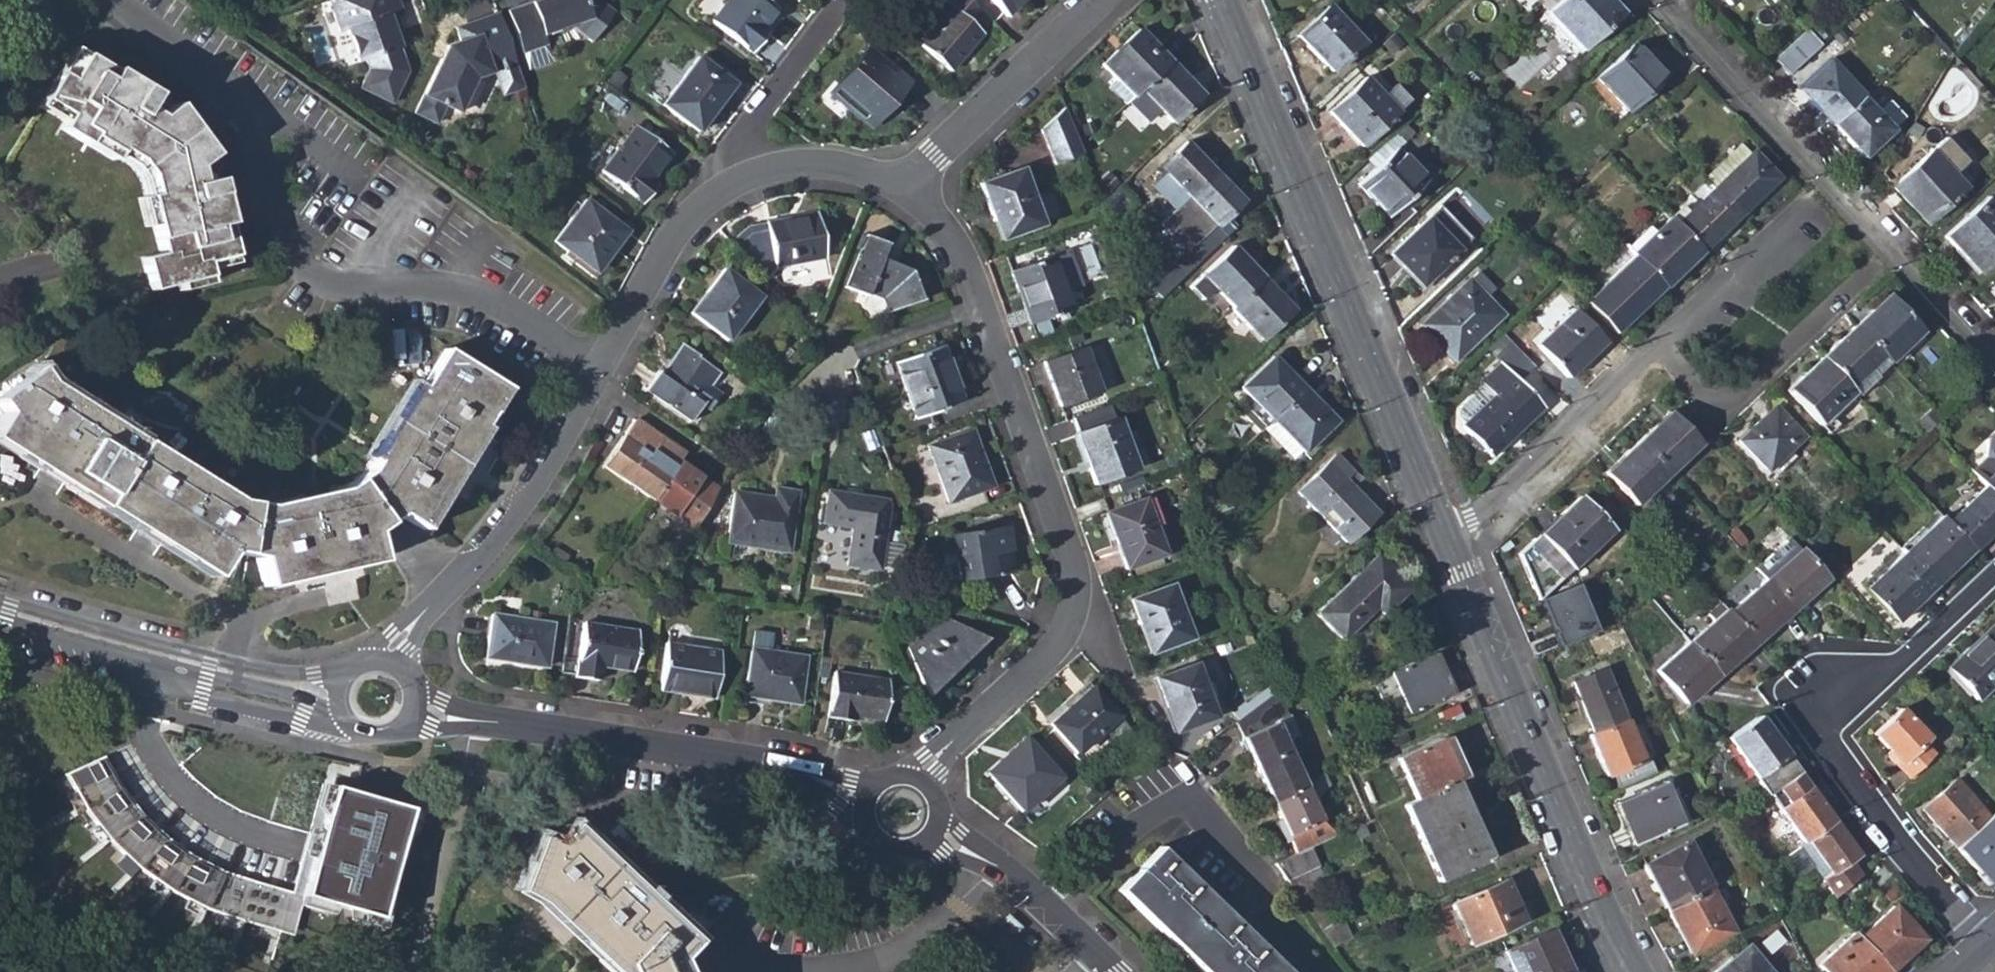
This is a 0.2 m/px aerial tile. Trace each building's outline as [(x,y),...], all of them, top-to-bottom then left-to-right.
[(340,32),(346,29),(357,62),(365,59),(369,70),(361,88),(392,104),(407,72),(399,47),(400,47),(395,31),(399,30),(393,13),(401,11),(397,0),(329,0),(340,32)] [(599,0),(542,0),(509,11),(524,55),(550,46),(546,35),(571,27),(590,43),(615,11),(599,0)] [(762,0),(728,0),(710,24),(751,53),(766,33),(762,29),(776,10),(762,0)] [(978,9),(970,0),(944,0),(944,1),(951,7),(918,46),(949,72),(982,34),(968,22),(978,9)] [(1006,17),(1024,0),(990,0),(1006,17)] [(1545,13),(1559,0),(1543,0),(1537,6),(1545,13)] [(1545,13),(1544,14),(1580,52),(1621,14),(1608,0),(1559,0),(1545,13)] [(1328,9),(1298,36),(1332,72),(1361,44),(1328,9)] [(514,63),(497,13),(456,27),(460,41),(446,46),(450,57),(438,61),(414,113),(436,123),(444,106),(459,112),(475,77),(493,71),(514,63)] [(1101,66),(1132,98),(1168,64),(1137,31),(1102,63),(1101,66)] [(1819,45),(1806,32),(1773,62),(1786,76),(1819,45)] [(1392,33),(1381,43),(1391,53),(1402,43),(1392,33)] [(1519,85),(1550,59),(1536,42),(1505,68),(1519,85)] [(1596,80),(1627,113),(1662,79),(1631,45),(1596,80)] [(450,57),(446,46),(438,61),(450,57)] [(51,73),(62,81),(81,55),(69,47),(51,73)] [(908,83),(868,48),(836,86),(847,95),(843,106),(862,123),(874,121),(908,83)] [(170,129),(174,125),(163,110),(146,123),(135,115),(143,104),(143,101),(143,99),(141,97),(139,96),(123,84),(124,81),(97,64),(95,66),(81,55),(62,81),(51,73),(34,98),(59,115),(55,122),(51,128),(76,146),(80,138),(108,157),(110,153),(125,164),(137,178),(141,194),(138,195),(144,225),(150,254),(131,258),(140,291),(168,285),(197,279),(196,274),(194,266),(221,259),(214,230),(218,229),(212,206),(210,207),(206,190),(205,188),(203,186),(200,185),(192,187),(188,173),(202,163),(192,149),(187,152),(170,129)] [(1832,63),(1844,76),(1853,67),(1841,55),(1832,63)] [(732,86),(698,59),(661,106),(696,132),(732,86)] [(1799,90),(1832,125),(1862,99),(1863,96),(1844,76),(1832,63),(1830,61),(1799,90)] [(514,63),(493,71),(501,94),(522,87),(514,63)] [(1199,97),(1168,64),(1132,98),(1126,103),(1143,121),(1155,110),(1170,124),(1199,97)] [(1398,115),(1364,80),(1328,114),(1362,150),(1398,115)] [(1589,87),(1620,120),(1627,113),(1596,80),(1589,87)] [(30,105),(55,122),(59,115),(34,98),(30,105)] [(1876,114),(1862,99),(1832,125),(1864,159),(1892,132),(1891,130),(1876,114)] [(1904,119),(1889,102),(1876,114),(1891,130),(1904,119)] [(1062,108),(1038,130),(1051,165),(1079,155),(1077,150),(1062,108)] [(1082,130),(1089,138),(1097,131),(1090,123),(1082,130)] [(170,129),(187,152),(192,149),(174,125),(170,129)] [(668,153),(635,127),(600,173),(641,203),(654,186),(648,181),(668,153)] [(1367,159),(1376,168),(1397,148),(1404,142),(1395,133),(1367,159)] [(130,195),(137,227),(144,225),(138,195),(141,194),(137,178),(125,164),(110,153),(108,157),(80,138),(76,146),(103,164),(105,160),(122,172),(131,184),(133,194),(130,195)] [(1889,190),(1923,225),(1967,185),(1955,172),(1965,163),(1945,141),(1889,190)] [(1159,168),(1165,174),(1188,198),(1213,174),(1185,143),(1159,168)] [(1705,180),(1714,189),(1750,154),(1741,145),(1705,180)] [(1426,180),(1397,148),(1376,168),(1357,186),(1388,218),(1426,180)] [(1753,152),(1750,154),(1714,189),(1739,215),(1778,179),(1753,152)] [(1004,238),(1040,225),(1021,169),(980,184),(993,220),(997,219),(1004,238)] [(1152,187),(1175,211),(1188,198),(1165,174),(1152,187)] [(1196,265),(1225,238),(1216,228),(1242,204),(1213,174),(1188,198),(1175,211),(1159,226),(1170,237),(1176,231),(1193,248),(1186,255),(1196,265)] [(1714,189),(1675,226),(1700,252),(1739,215),(1714,189)] [(1987,199),(1943,238),(1964,261),(1965,259),(1978,273),(1994,258),(1994,207),(1987,199)] [(626,232),(584,202),(554,242),(593,271),(611,248),(613,249),(626,232)] [(765,224),(773,268),(824,258),(816,214),(765,224)] [(1668,217),(1630,254),(1632,256),(1663,287),(1700,252),(1675,226),(1668,217)] [(1457,251),(1427,220),(1391,255),(1421,288),(1457,251)] [(865,237),(844,289),(863,297),(866,292),(880,298),(886,313),(920,301),(909,272),(885,261),(890,248),(865,237)] [(1213,289),(1232,307),(1260,280),(1229,247),(1190,287),(1202,300),(1213,289)] [(1135,274),(1128,254),(1118,265),(1124,280),(1135,274)] [(1030,325),(1071,311),(1052,256),(1011,271),(1030,325)] [(1630,318),(1663,287),(1632,256),(1600,286),(1630,318)] [(194,266),(196,274),(223,267),(221,259),(194,266)] [(708,297),(692,318),(726,342),(758,297),(722,270),(704,294),(708,297)] [(1471,280),(1487,296),(1494,289),(1478,273),(1471,280)] [(1504,314),(1487,296),(1471,280),(1469,278),(1420,325),(1440,347),(1438,349),(1452,363),(1504,314)] [(168,285),(170,292),(199,286),(197,279),(168,285)] [(1290,312),(1260,280),(1232,307),(1230,309),(1261,341),(1290,312)] [(1887,297),(1854,328),(1882,358),(1889,365),(1922,333),(1887,297)] [(1604,343),(1573,310),(1535,346),(1567,378),(1604,343)] [(1854,328),(1821,360),(1849,390),(1882,358),(1854,328)] [(655,374),(643,391),(688,423),(699,408),(705,413),(717,396),(705,387),(715,373),(695,359),(697,357),(681,346),(660,377),(655,374)] [(943,347),(896,363),(916,419),(963,402),(943,347)] [(1097,394),(1080,347),(1043,361),(1059,408),(1097,394)] [(36,370),(0,396),(0,408),(4,414),(0,420),(0,440),(210,573),(223,554),(254,559),(259,582),(374,556),(371,533),(396,514),(416,527),(436,496),(489,412),(485,409),(499,386),(443,351),(367,472),(341,489),(262,507),(231,501),(46,384),(36,370)] [(1241,388),(1255,403),(1272,420),(1303,390),(1273,358),(1241,388)] [(1853,393),(1858,398),(1890,367),(1889,365),(1882,358),(1849,390),(1853,393)] [(1819,425),(1853,393),(1849,390),(1821,360),(1787,392),(1819,425)] [(1542,409),(1499,363),(1479,382),(1478,391),(1458,411),(1458,416),(1465,423),(1461,426),(1491,457),(1542,409)] [(1334,422),(1303,390),(1272,420),(1303,453),(1334,422)] [(1804,430),(1778,401),(1747,430),(1752,434),(1741,445),(1767,474),(1803,440),(1799,435),(1804,430)] [(1248,410),(1264,427),(1272,420),(1255,403),(1248,410)] [(1669,413),(1636,444),(1666,477),(1699,445),(1669,413)] [(1115,418),(1075,432),(1094,486),(1135,471),(1115,418)] [(601,466),(693,530),(717,490),(678,462),(683,455),(633,420),(601,466)] [(974,429),(928,446),(949,503),(995,486),(974,429)] [(1970,474),(1984,488),(1994,500),(1994,431),(1986,440),(1984,460),(1970,474)] [(1634,507),(1666,477),(1636,444),(1604,475),(1634,507)] [(1336,456),(1297,493),(1345,542),(1375,513),(1343,479),(1351,472),(1336,456)] [(1947,524),(1972,549),(1994,528),(1994,500),(1984,488),(1947,524)] [(738,495),(731,544),(793,552),(801,493),(779,490),(777,500),(738,495)] [(891,509),(889,501),(830,491),(825,523),(855,528),(848,565),(880,569),(891,509)] [(1609,531),(1578,498),(1518,555),(1539,599),(1609,531)] [(1126,570),(1164,555),(1143,499),(1098,516),(1108,543),(1113,541),(1126,570)] [(1914,532),(1897,549),(1901,554),(1932,587),(1972,549),(1947,524),(1940,517),(1919,538),(1914,532)] [(1009,553),(1005,528),(952,536),(956,561),(959,561),(963,583),(1009,576),(1006,554),(1009,553)] [(1786,538),(1754,568),(1764,580),(1792,611),(1825,582),(1786,538)] [(1894,622),(1932,587),(1901,554),(1878,576),(1874,571),(1858,585),(1894,622)] [(1408,590),(1376,555),(1315,614),(1341,640),(1376,607),(1382,614),(1408,590)] [(1764,580),(1727,614),(1754,644),(1792,611),(1764,580)] [(1539,601),(1558,649),(1598,632),(1587,606),(1594,603),(1585,582),(1539,601)] [(1153,651),(1189,639),(1170,587),(1129,602),(1137,623),(1142,622),(1153,651)] [(1717,676),(1754,644),(1727,614),(1720,605),(1708,615),(1713,620),(1687,644),(1717,676)] [(989,640),(945,617),(911,649),(932,697),(956,674),(955,672),(989,640)] [(548,672),(554,628),(494,620),(488,664),(548,672)] [(631,672),(637,631),(584,623),(576,678),(598,682),(600,668),(631,672)] [(1946,670),(1974,702),(1994,682),(1994,623),(1946,670)] [(801,704),(808,655),(772,651),(774,637),(756,634),(748,694),(783,699),(782,702),(801,704)] [(711,698),(718,649),(665,642),(658,691),(711,698)] [(1684,704),(1717,676),(1687,644),(1655,672),(1684,704)] [(1452,696),(1434,655),(1375,682),(1383,699),(1400,691),(1410,715),(1452,696)] [(1178,731),(1213,717),(1194,664),(1154,680),(1164,708),(1169,706),(1178,731)] [(1572,683),(1592,734),(1623,722),(1603,670),(1572,683)] [(883,721),(889,678),(837,671),(830,718),(856,721),(857,717),(883,721)] [(1115,717),(1088,688),(1050,724),(1074,753),(1115,717)] [(1234,723),(1237,729),(1271,710),(1284,707),(1277,690),(1234,723)] [(1237,729),(1238,732),(1286,711),(1284,707),(1271,710),(1237,729)] [(1238,732),(1272,803),(1304,788),(1284,745),(1297,738),(1286,711),(1238,732)] [(1925,739),(1899,712),(1874,736),(1889,753),(1886,755),(1907,779),(1932,756),(1920,743),(1925,739)] [(1726,740),(1766,796),(1768,795),(1799,773),(1757,717),(1726,740)] [(1641,762),(1624,721),(1623,722),(1592,734),(1587,736),(1604,777),(1641,762)] [(1398,759),(1417,799),(1459,780),(1441,739),(1398,759)] [(1018,811),(1056,778),(1026,744),(1000,768),(1003,771),(992,781),(1018,811)] [(132,801),(105,755),(64,773),(107,841),(138,871),(179,898),(217,915),(272,931),(293,936),(302,897),(381,921),(412,808),(321,782),(292,891),(229,873),(193,855),(157,831),(132,801)] [(1768,795),(1803,844),(1833,824),(1799,773),(1768,795)] [(1495,858),(1460,780),(1459,780),(1417,799),(1405,805),(1440,882),(1495,858)] [(1923,811),(1955,848),(1986,822),(1990,819),(1956,781),(1923,811)] [(1680,827),(1662,785),(1615,804),(1634,846),(1680,827)] [(1290,840),(1295,854),(1308,849),(1340,835),(1319,821),(1304,788),(1272,803),(1279,820),(1273,822),(1283,843),(1290,840)] [(1994,832),(1994,817),(1994,815),(1990,819),(1986,822),(1994,832)] [(1352,829),(1359,840),(1381,829),(1375,819),(1370,820),(1352,829)] [(1986,822),(1955,848),(1985,881),(1994,872),(1994,832),(1986,822)] [(1799,847),(1834,898),(1858,878),(1847,862),(1855,856),(1833,824),(1803,844),(1799,847)] [(571,826),(556,842),(538,837),(519,887),(544,902),(589,945),(617,971),(681,971),(676,960),(692,942),(571,826)] [(1643,867),(1667,910),(1705,891),(1712,888),(1688,843),(1643,867)] [(1157,849),(1116,891),(1201,971),(1284,971),(1157,849)] [(1286,882),(1317,867),(1308,849),(1295,854),(1274,864),(1286,882)] [(1322,876),(1317,867),(1286,882),(1297,899),(1313,891),(1308,882),(1322,876)] [(1522,921),(1504,882),(1451,905),(1469,944),(1522,921)] [(1714,908),(1705,891),(1667,910),(1690,954),(1732,930),(1718,905),(1714,908)] [(1857,939),(1887,971),(1888,971),(1923,941),(1892,908),(1857,939)] [(1318,911),(1308,916),(1319,933),(1329,928),(1318,911)] [(1026,926),(1011,912),(1005,919),(1020,932),(1023,929),(1026,926)] [(1341,922),(1329,928),(1319,933),(1330,949),(1349,940),(1341,922)] [(1545,933),(1557,958),(1563,955),(1552,930),(1545,933)] [(1545,933),(1505,951),(1514,971),(1566,971),(1570,970),(1563,955),(1557,958),(1545,933)] [(1857,939),(1851,934),(1817,966),(1823,971),(1887,971),(1857,939)] [(1748,946),(1718,971),(1770,971),(1748,946)]
